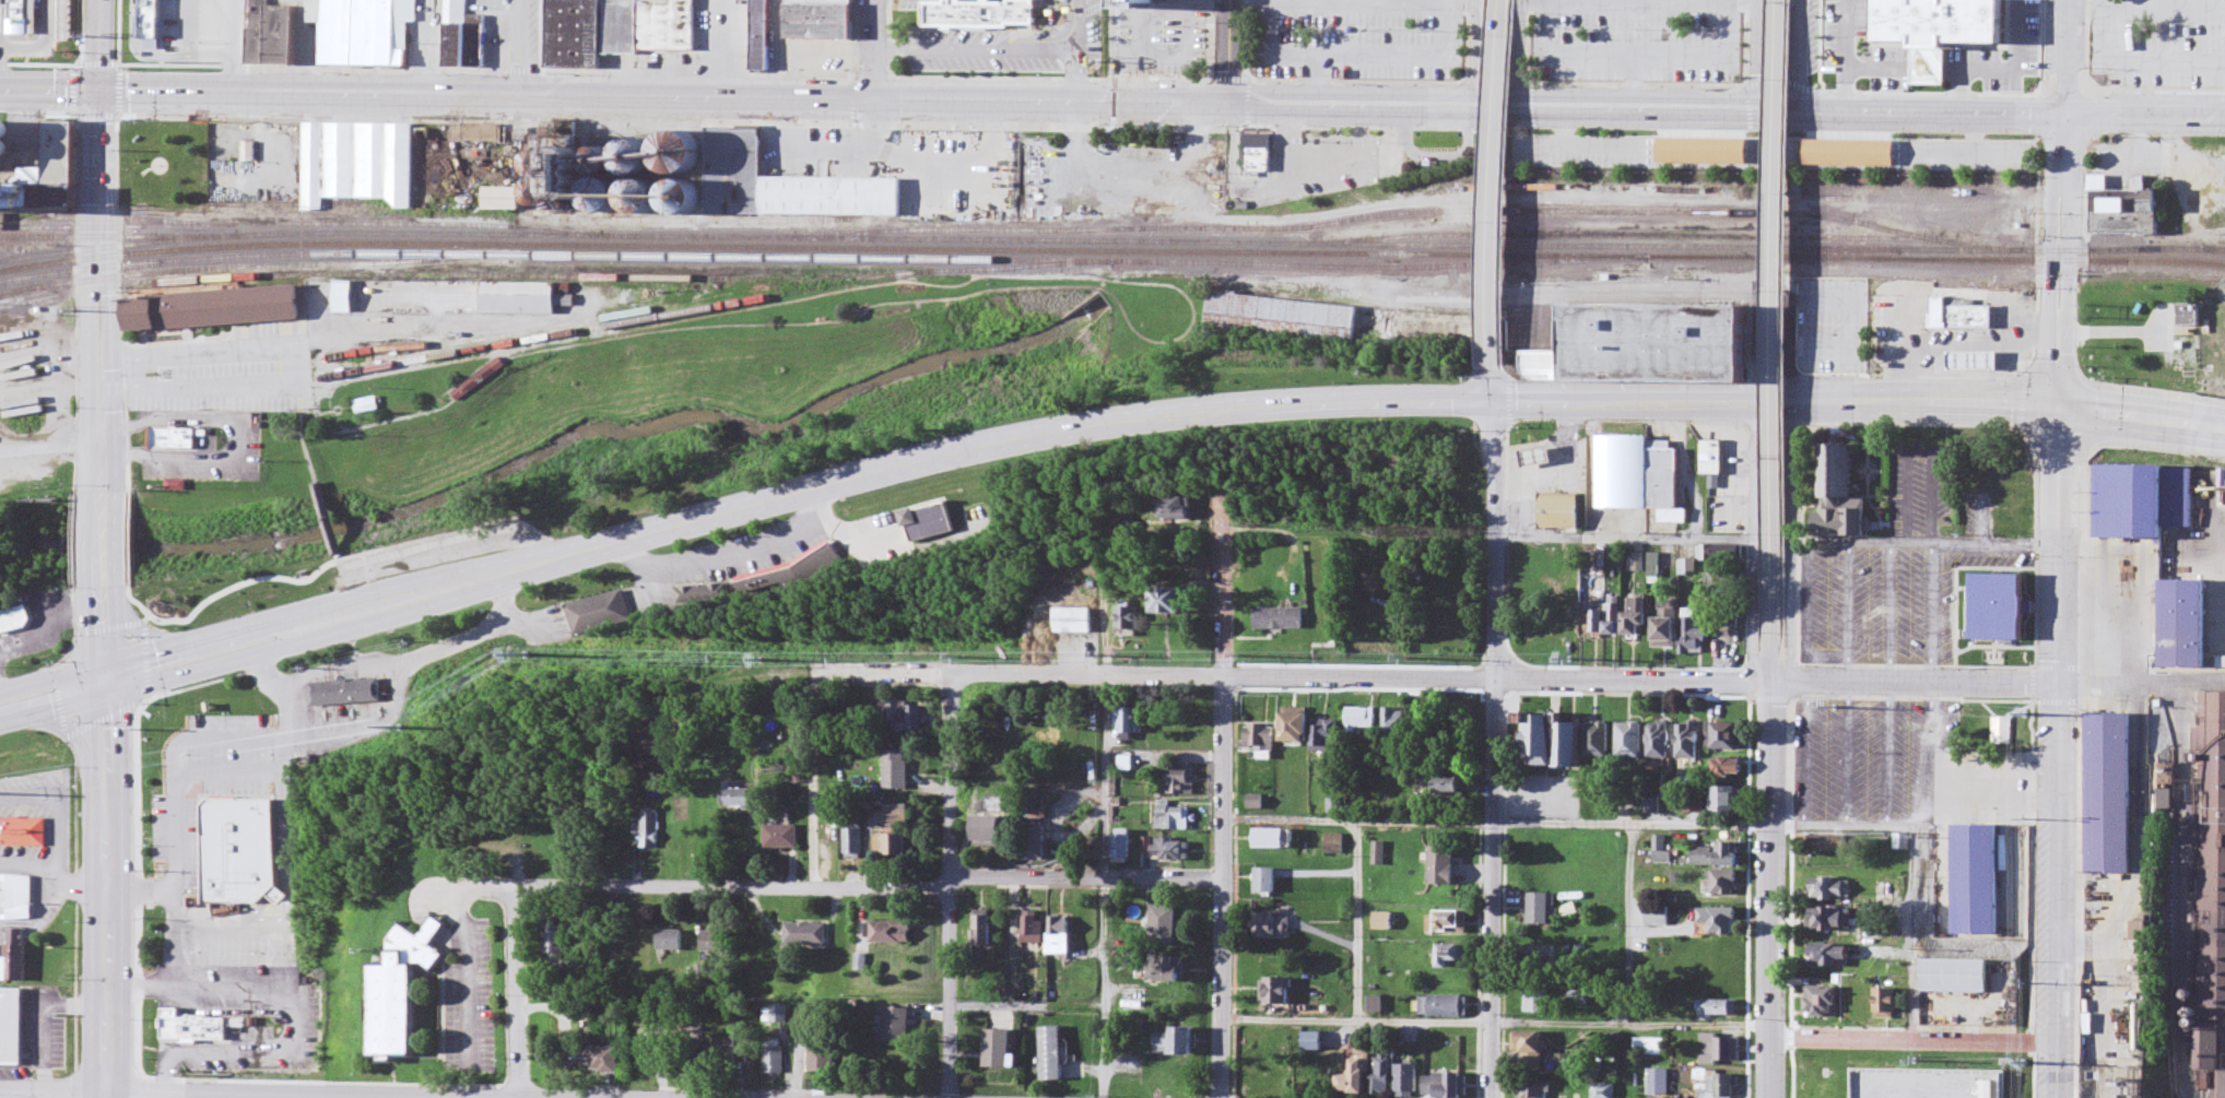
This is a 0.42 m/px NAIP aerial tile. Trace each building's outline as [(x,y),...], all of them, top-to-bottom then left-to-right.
[(922,24),(922,0),(1038,0),(1038,22),(1014,22),(1014,26),(922,24)] [(1876,36),(1911,37),(1911,72),(1946,73),(1946,38),(2002,39),(2003,0),(1877,0),(1876,36)] [(708,131),(706,217),(903,217),(903,180),(764,179),(766,130),(708,131)] [(486,176),(523,176),(523,204),(486,204),(486,176)] [(2164,191),(2094,191),(2094,235),(2164,235),(2164,191)] [(1571,351),(1573,275),(1754,279),(1753,354),(1571,351)] [(481,284),(480,316),(555,316),(556,285),(481,284)] [(126,300),(129,332),(301,319),(298,287),(126,300)] [(1211,292),(1205,335),(1352,353),(1357,308),(1211,292)] [(1932,329),(1992,329),(1992,307),(1977,307),(1977,300),(1932,300),(1932,329)] [(2178,305),(2178,326),(2201,326),(2201,305),(2178,305)] [(499,356),(451,390),(459,402),(506,365),(499,356)] [(1597,496),(1600,418),(1647,421),(1645,498),(1597,496)] [(151,429),(151,449),(196,449),(196,430),(179,430),(179,427),(173,427),(173,429),(151,429)] [(1722,429),(1702,428),(1700,461),(1721,462),(1722,429)] [(1855,500),(1855,446),(1822,446),(1821,537),(1870,537),(1870,500),(1855,500)] [(2097,469),(2191,470),(2190,528),(2163,528),(2162,544),(2097,544),(2097,469)] [(1585,479),(1541,477),(1539,512),(1584,513),(1585,479)] [(1975,640),(1975,574),(2021,574),(2021,640),(1975,640)] [(2164,663),(2165,578),(2204,578),(2203,663),(2164,663)] [(2200,1076),(2208,1097),(2224,1097),(2224,696),(2197,696),(2200,1076)] [(2131,872),(2089,872),(2088,712),(2130,712),(2131,872)] [(2011,746),(2011,720),(1993,720),(1993,746),(2011,746)] [(1745,778),(1745,759),(1715,759),(1715,778),(1745,778)] [(1714,814),(1743,814),(1743,788),(1714,788),(1714,814)] [(195,790),(197,892),(249,892),(275,871),(274,789),(195,790)] [(1954,926),(1954,815),(1999,815),(1999,925),(1954,926)] [(1846,840),(1821,840),(1821,852),(1846,852),(1846,840)] [(1706,896),(1739,896),(1739,872),(1706,872),(1706,896)] [(1852,881),(1810,881),(1810,902),(1852,902),(1852,881)] [(1738,936),(1738,911),(1700,911),(1700,925),(1712,925),(1712,936),(1738,936)] [(1851,931),(1851,911),(1811,911),(1811,931),(1851,931)] [(403,912),(386,933),(387,961),(372,961),(374,1050),(414,1050),(412,960),(417,954),(429,965),(445,946),(403,912)] [(2135,952),(2151,952),(2151,924),(2135,924),(2135,952)] [(1817,967),(1852,967),(1852,947),(1817,947),(1817,967)] [(1923,956),(1922,988),(1988,990),(1989,957),(1923,956)] [(20,1060),(0,1060),(0,984),(21,984),(20,1060)] [(1840,989),(1810,989),(1810,1019),(1840,1019),(1840,989)] [(1874,989),(1852,989),(1852,1019),(1874,1019),(1874,989)] [(1880,1019),(1900,1019),(1900,990),(1880,990),(1880,1019)] [(1700,1018),(1735,1018),(1735,1002),(1700,1002),(1700,1018)] [(1739,1065),(1739,1037),(1702,1038),(1702,1065),(1739,1065)] [(1896,1085),(1896,1066),(1865,1066),(1865,1085),(1896,1085)] [(1736,1073),(1698,1072),(1697,1097),(1736,1097),(1736,1073)]
